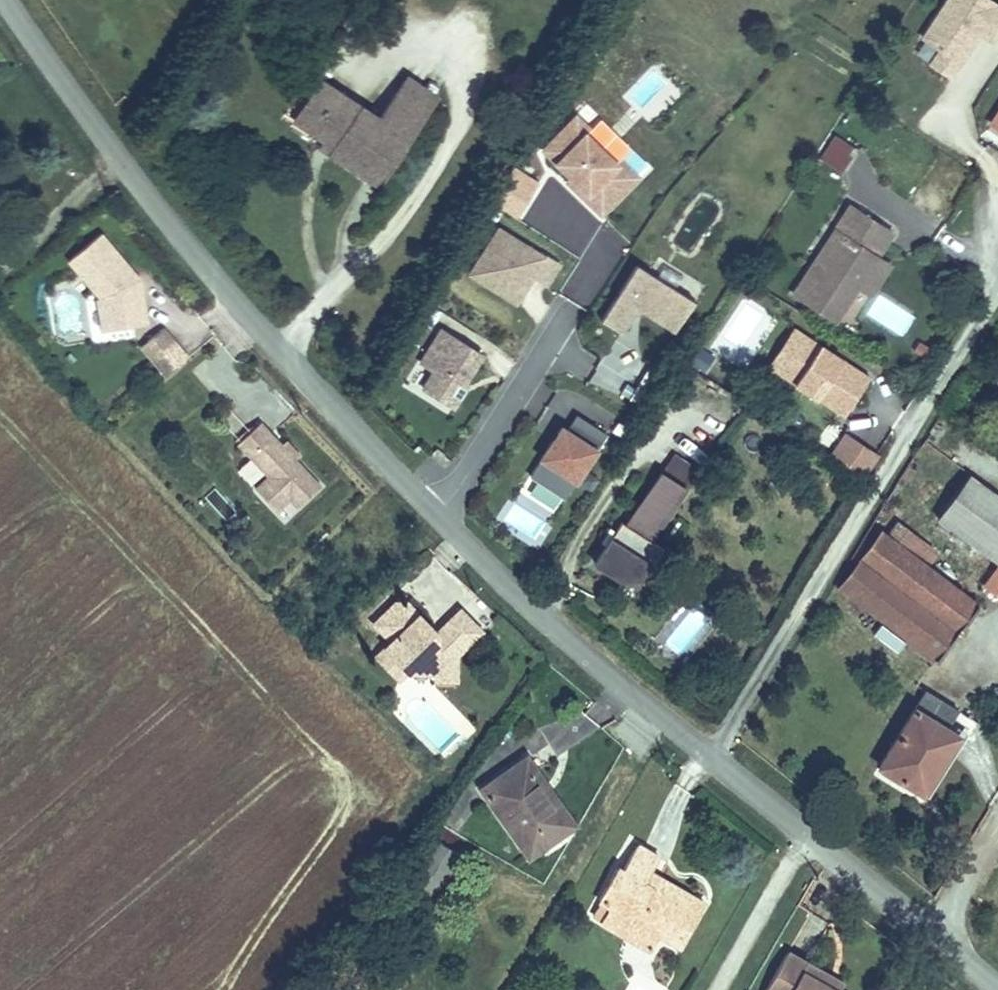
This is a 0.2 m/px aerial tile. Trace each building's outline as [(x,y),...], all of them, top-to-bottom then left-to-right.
[(996,42),(997,39),(997,0),(942,0),(913,58),(952,77),(974,31),(996,42)] [(409,139),(437,97),(407,77),(378,119),(409,139)] [(409,139),(378,119),(320,79),(293,119),(324,140),(333,146),(329,152),(378,185),(409,139)] [(601,214),(645,169),(581,106),(537,151),(601,214)] [(832,131),(816,156),(842,173),(857,148),(832,131)] [(329,152),(333,146),(324,140),(320,147),(329,152)] [(491,204),(519,217),(538,174),(510,161),(491,204)] [(857,286),(876,256),(891,233),(850,206),(822,250),(827,253),(821,262),(816,259),(793,295),(834,321),(857,286)] [(518,301),(528,277),(547,286),(561,254),(490,224),(467,279),(518,301)] [(139,280),(100,233),(68,260),(94,291),(98,289),(102,294),(108,329),(108,330),(147,324),(140,290),(135,291),(134,284),(139,280)] [(821,262),(827,253),(822,250),(816,259),(821,262)] [(870,295),(889,265),(876,256),(857,286),(870,295)] [(596,318),(621,331),(633,310),(672,331),(694,292),(630,257),(596,318)] [(108,329),(102,294),(98,289),(94,291),(98,299),(102,330),(108,329)] [(762,366),(842,416),(869,373),(790,322),(762,366)] [(418,362),(425,366),(410,393),(448,413),(483,347),(439,323),(418,362)] [(167,376),(188,358),(176,345),(155,363),(167,376)] [(517,498),(559,516),(595,436),(553,417),(517,498)] [(320,487),(294,459),(282,446),(260,422),(237,444),(268,476),(255,489),(276,511),(290,499),(298,508),(320,487)] [(862,476),(879,453),(843,428),(827,452),(862,476)] [(299,455),(286,442),(282,446),(294,459),(299,455)] [(685,489),(697,471),(674,455),(661,473),(685,489)] [(650,541),(685,489),(661,473),(626,525),(621,521),(615,531),(605,546),(594,563),(620,580),(641,578),(648,565),(652,567),(662,549),(650,541)] [(969,475),(937,518),(997,562),(997,496),(969,475)] [(215,485),(202,496),(224,522),(237,512),(215,485)] [(979,606),(928,567),(921,562),(897,544),(907,530),(897,523),(887,537),(881,532),(839,588),(937,662),(979,606)] [(605,546),(615,531),(609,527),(599,542),(605,546)] [(930,548),(907,530),(897,544),(921,562),(928,567),(937,555),(930,550),(930,548)] [(984,586),(997,596),(997,567),(984,586)] [(456,656),(481,631),(460,610),(439,631),(434,635),(426,626),(428,624),(427,623),(407,603),(396,602),(374,624),(391,641),(385,647),(408,671),(436,671),(436,680),(455,680),(456,656)] [(439,631),(429,621),(427,623),(428,624),(426,626),(434,635),(439,631)] [(896,650),(903,639),(878,623),(871,633),(896,650)] [(408,671),(385,647),(376,657),(399,680),(408,671)] [(934,777),(959,735),(947,728),(958,711),(925,691),(879,766),(916,789),(927,773),(934,777)] [(566,831),(538,790),(546,785),(526,757),(481,789),(529,857),(566,831)] [(923,794),(934,777),(927,773),(916,789),(923,794)] [(574,826),(546,785),(538,790),(566,831),(574,826)] [(440,887),(460,856),(434,840),(414,871),(440,887)] [(705,904),(683,892),(680,896),(648,878),(650,873),(659,858),(637,845),(622,871),(617,868),(599,900),(601,901),(593,915),(602,920),(601,922),(626,936),(635,921),(660,935),(680,947),(705,904)] [(430,903),(440,887),(414,871),(404,887),(430,903)] [(683,892),(650,873),(648,878),(680,896),(683,892)] [(660,935),(635,921),(626,936),(651,950),(660,935)] [(816,988),(823,973),(787,953),(765,989),(820,989),(816,988)] [(823,973),(816,988),(820,989),(839,989),(843,984),(823,973)]
